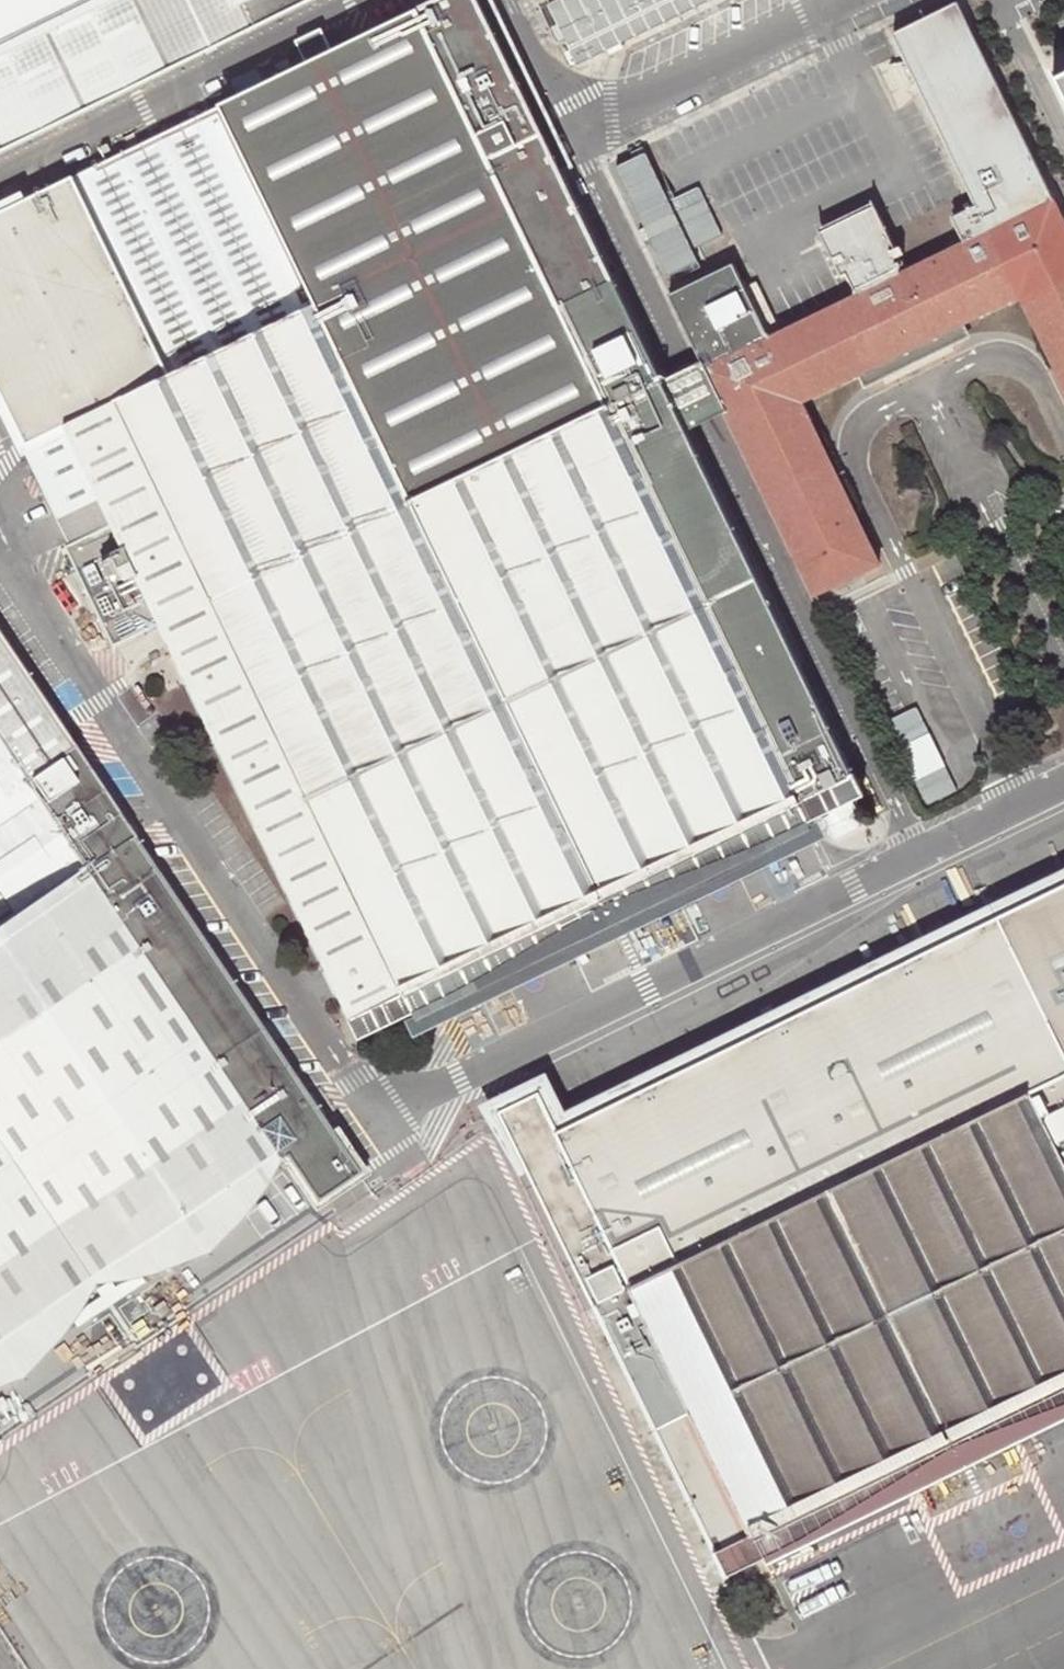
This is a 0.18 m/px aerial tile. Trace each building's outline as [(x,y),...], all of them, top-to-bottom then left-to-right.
[(291,43),(302,65),(0,211),(0,404),(113,645),(158,623),(352,1030),(648,888),(861,785),(684,434),(659,381),(474,0),(436,0),(328,52),(316,30),(291,43)] [(1,146),(298,0),(0,0),(0,146),(1,146)] [(548,5),(577,64),(710,0),(557,0),(548,5)] [(939,349),(961,339),(954,328),(1018,298),(1063,397),(1063,232),(954,6),(891,37),(975,207),(951,219),(963,246),(900,275),(893,262),(904,256),(900,247),(891,250),(871,205),(817,231),(826,250),(840,276),(846,274),(856,297),(779,334),(766,340),(742,288),(731,265),(669,295),(701,362),(725,414),(813,597),(877,565),(798,403),(859,375),(862,386),(889,374),(881,364),(932,338),(939,349)] [(654,147),(621,161),(668,272),(703,258),(697,246),(727,234),(706,182),(674,195),(654,147)] [(710,258),(676,270),(681,283),(715,271),(710,258)] [(766,340),(779,334),(754,282),(742,288),(766,340)] [(889,374),(939,349),(932,338),(881,364),(889,374)] [(659,381),(684,434),(725,414),(701,362),(659,381)] [(95,881),(75,896),(63,880),(17,912),(34,937),(78,905),(92,924),(51,952),(131,938),(181,907),(0,634),(0,737),(95,881)] [(17,912),(63,880),(75,896),(95,881),(0,737),(0,923),(17,912)] [(560,1132),(540,1091),(500,1110),(604,1323),(607,1330),(727,1574),(755,1562),(790,1545),(851,1507),(959,1442),(1037,1413),(1063,1402),(1063,886),(560,1132)] [(78,905),(34,937),(45,953),(51,952),(92,924),(78,905)] [(284,1061),(181,907),(131,938),(236,1093),(284,1061)] [(6,1383),(33,1366),(46,1355),(68,1329),(80,1308),(92,1283),(133,1277),(154,1271),(173,1266),(206,1253),(218,1244),(245,1213),(270,1180),(280,1157),(236,1093),(131,938),(51,952),(45,953),(34,937),(17,912),(0,923),(0,1386),(6,1383)] [(284,1061),(236,1093),(280,1157),(311,1201),(357,1169),(315,1107),(284,1061)]
